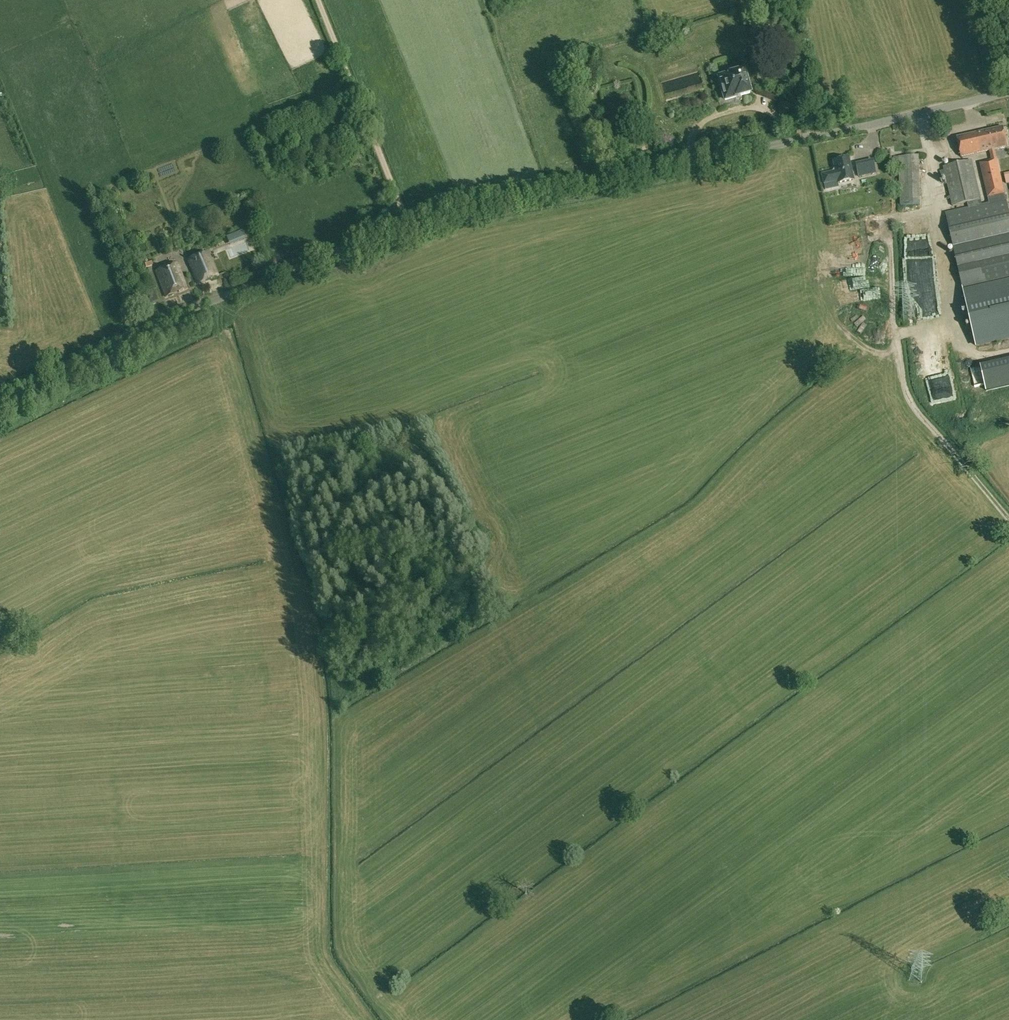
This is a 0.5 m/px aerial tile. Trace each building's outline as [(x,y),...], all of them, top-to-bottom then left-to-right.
[(750,93),(743,71),(719,78),(725,100),(750,93)] [(708,92),(704,80),(686,86),(690,98),(708,92)] [(796,114),(808,111),(806,101),(794,104),(796,114)] [(625,143),(622,127),(608,130),(612,146),(625,143)] [(1003,128),(957,138),(961,158),(989,151),(992,161),(980,163),(989,203),(982,205),(972,161),(943,167),(952,207),(967,203),(968,208),(946,213),(963,291),(976,346),(1008,339),(1008,212),(995,150),(1008,147),(1003,128)] [(901,206),(921,205),(919,156),(899,157),(901,206)] [(854,180),(849,158),(833,162),(835,170),(833,173),(822,175),(824,185),(837,182),(838,184),(854,180)] [(878,173),(875,162),(858,166),(860,177),(878,173)] [(800,219),(806,215),(802,209),(796,213),(800,219)] [(242,231),(231,235),(233,240),(244,236),(242,231)] [(220,276),(209,252),(187,260),(197,286),(220,276)] [(156,272),(166,297),(188,289),(178,263),(156,272)] [(144,294),(148,305),(158,301),(154,290),(144,294)] [(907,342),(915,340),(917,346),(920,345),(915,328),(903,332),(907,342)] [(1008,386),(1008,359),(980,366),(986,391),(1008,386)]
